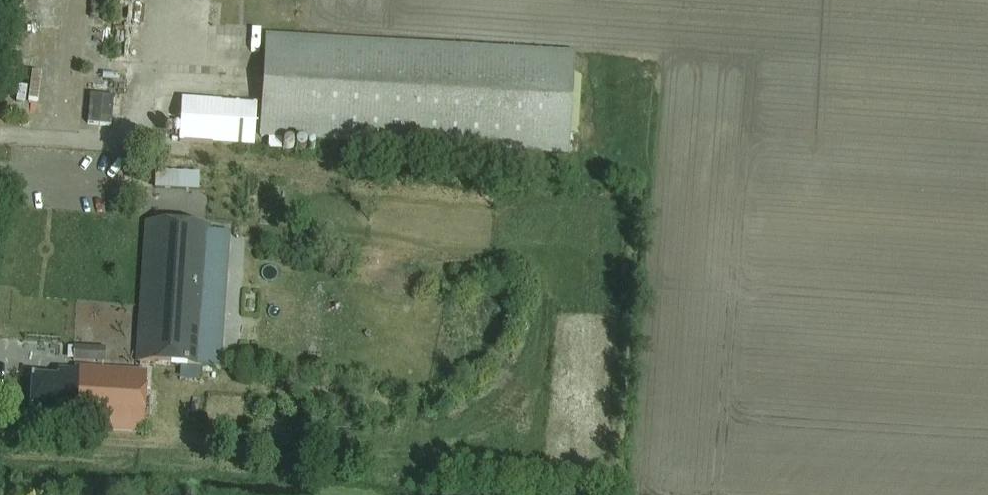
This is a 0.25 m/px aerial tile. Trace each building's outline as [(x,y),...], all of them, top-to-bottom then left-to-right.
[(95,40),(114,42),(116,22),(97,20),(95,40)] [(574,54),(267,37),(261,139),(569,157),(574,54)] [(94,124),(119,124),(119,93),(94,93),(94,124)] [(179,142),(254,148),(257,106),(182,101),(179,142)] [(161,170),(161,187),(205,188),(205,170),(161,170)] [(144,227),(136,367),(220,372),(229,231),(144,227)] [(104,350),(72,348),(71,362),(103,364),(104,350)] [(145,374),(72,370),(72,374),(56,373),(55,383),(31,382),(29,418),(41,418),(40,429),(141,435),(145,374)]
